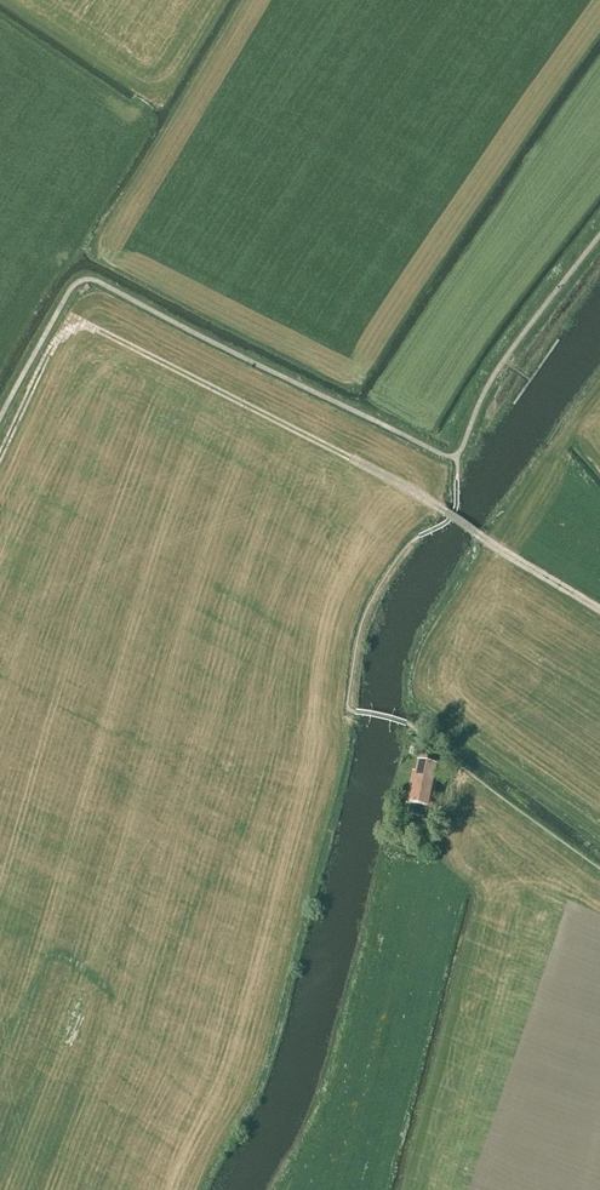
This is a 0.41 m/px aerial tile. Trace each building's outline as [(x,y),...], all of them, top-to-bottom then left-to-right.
[(431,792),(436,767),(419,764),(413,794),(410,793),(408,804),(411,804),(409,815),(425,818),(427,808),(431,808),(428,807),(429,798),(433,798),(434,793),(431,792)] [(418,843),(416,853),(424,855),(427,845),(418,843)]
